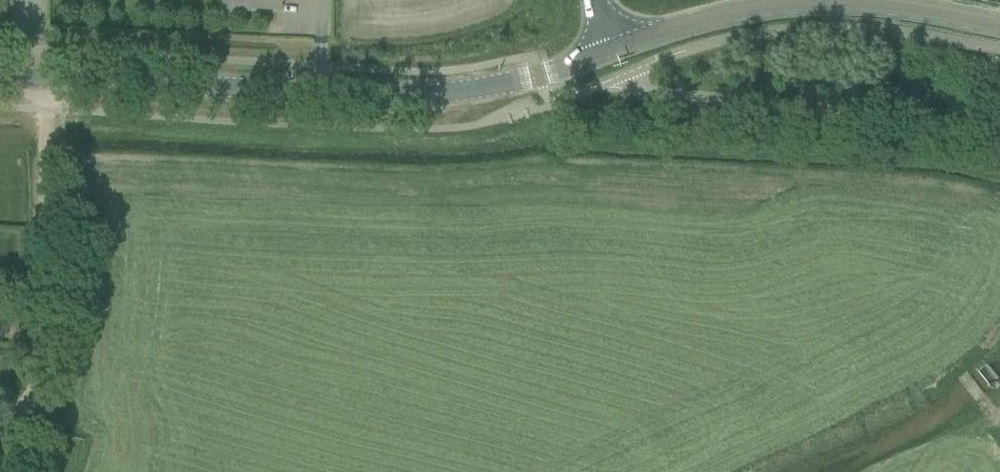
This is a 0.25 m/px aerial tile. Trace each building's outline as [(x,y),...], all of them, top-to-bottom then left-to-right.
[(218,10),(248,13),(249,3),(279,5),(280,0),(219,0),(218,10)]
